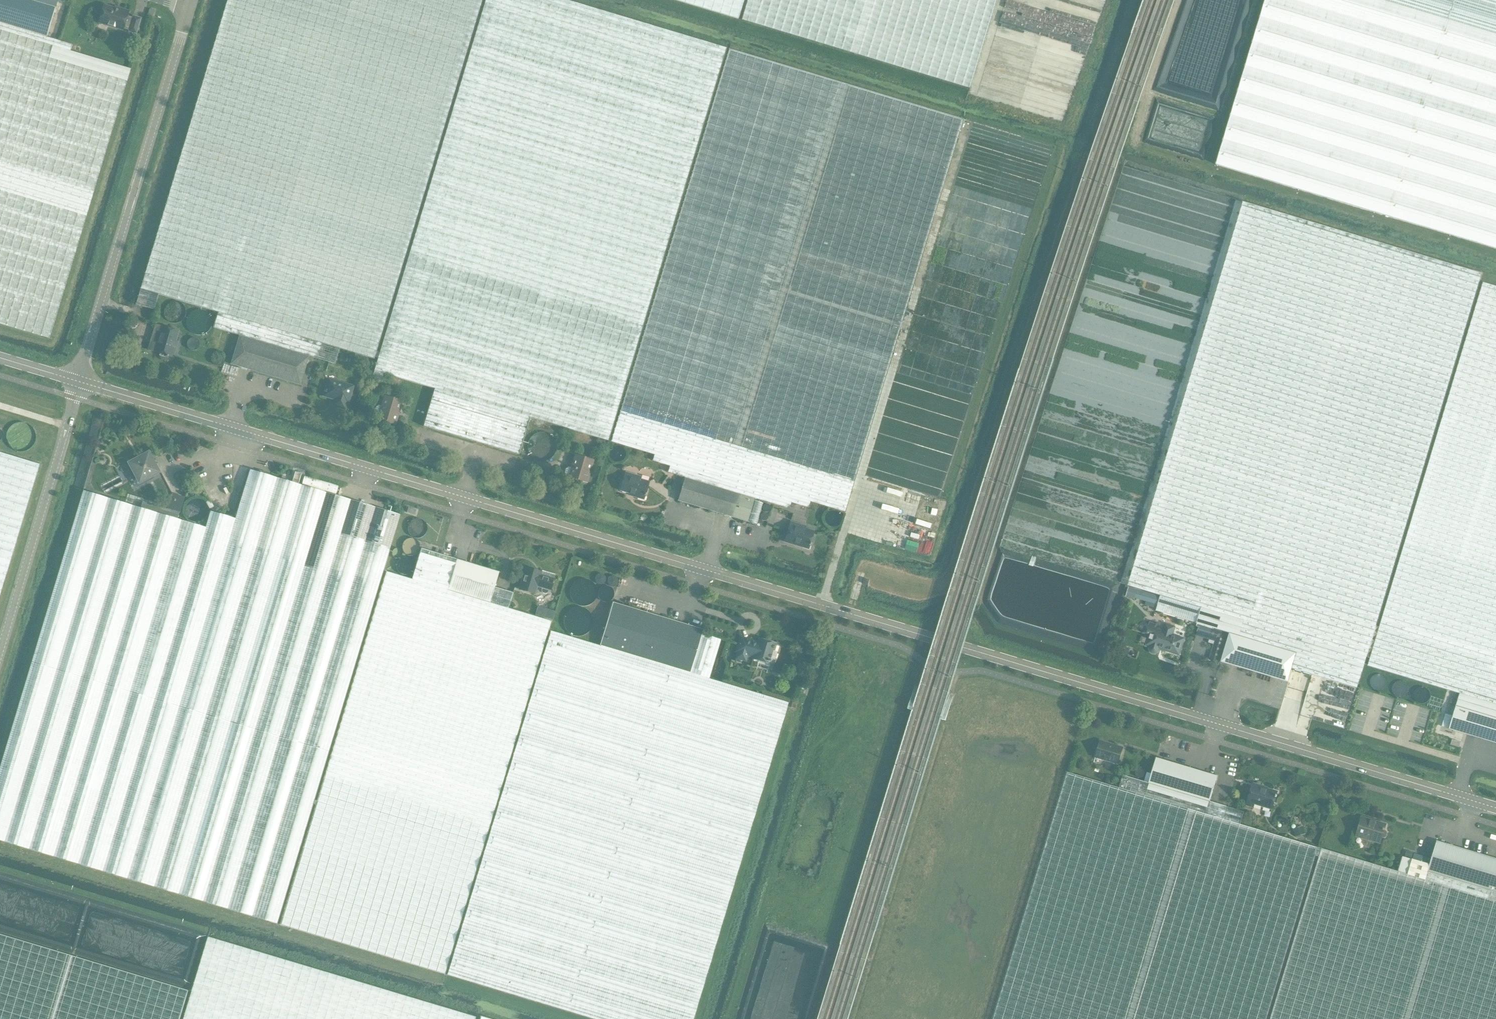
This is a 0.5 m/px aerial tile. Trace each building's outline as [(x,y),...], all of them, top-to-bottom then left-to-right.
[(47,37),(58,0),(33,0),(32,1),(28,0),(0,0),(0,23),(47,37)] [(239,336),(309,357),(335,365),(339,349),(373,359),(481,0),(227,0),(136,304),(153,309),(157,295),(217,312),(212,328),(239,336)] [(530,419),(605,442),(724,47),(567,0),(485,0),(372,377),(382,380),(383,375),(433,390),(530,419)] [(738,19),(743,0),(675,0),(738,19)] [(741,20),(970,89),(996,0),(748,0),(741,20)] [(1216,165),(1250,175),(1495,248),(1495,0),(1265,0),(1216,165)] [(136,33),(140,19),(134,17),(133,18),(127,16),(129,12),(119,9),(119,10),(104,6),(99,23),(123,30),(123,29),(130,31),(129,31),(136,33)] [(0,23),(0,325),(49,340),(130,69),(70,51),(73,44),(47,37),(0,23)] [(667,472),(683,477),(754,499),(789,509),(791,503),(807,508),(809,502),(845,513),(964,119),(729,48),(610,442),(654,455),(652,461),(669,466),(667,472)] [(1229,633),(1230,633),(1310,657),(1362,673),(1367,658),(1482,274),(1243,202),(1127,586),(1161,596),(1156,611),(1198,624),(1229,633)] [(1368,666),(1460,694),(1456,706),(1495,718),(1495,286),(1483,282),(1442,420),(1368,666)] [(173,347),(178,331),(155,324),(147,350),(173,358),(176,348),(173,347)] [(301,386),(309,357),(239,336),(231,365),(301,386)] [(347,403),(352,387),(327,379),(322,396),(333,399),(331,406),(343,409),(346,403),(347,403)] [(530,419),(433,390),(422,427),(518,456),(530,419)] [(394,425),(401,402),(383,397),(381,406),(378,405),(375,407),(374,411),(376,414),(378,415),(377,420),(394,425)] [(40,465),(0,453),(0,595),(40,465)] [(140,482),(158,472),(155,466),(157,465),(153,458),(151,459),(148,454),(130,463),(133,469),(131,470),(135,477),(137,476),(140,482)] [(585,482),(592,462),(575,456),(571,469),(566,470),(565,474),(567,477),(585,482)] [(178,519),(179,513),(143,502),(141,508),(83,491),(0,767),(0,841),(277,924),(400,515),(270,476),(250,470),(235,519),(211,511),(206,528),(178,519)] [(642,500),(647,483),(639,480),(639,478),(623,473),(618,491),(633,496),(633,497),(642,500)] [(754,499),(683,477),(683,479),(676,501),(746,522),(754,499)] [(807,549),(812,532),(803,530),(804,527),(789,522),(784,540),(799,545),(798,546),(807,549)] [(421,549),(412,580),(490,603),(494,587),(499,572),(421,549)] [(543,588),(542,590),(542,591),(542,592),(543,593),(544,593),(545,593),(546,593),(547,593),(547,592),(548,591),(548,589),(550,590),(554,579),(540,575),(541,573),(526,568),(519,589),(535,594),(537,586),(543,588)] [(512,593),(494,587),(490,603),(412,580),(386,572),(280,924),(445,974),(551,621),(508,608),(512,593)] [(1137,590),(1135,598),(1145,601),(1148,593),(1137,590)] [(613,603),(600,646),(690,673),(701,634),(703,630),(613,603)] [(1179,654),(1184,639),(1172,635),(1174,627),(1166,624),(1163,631),(1157,629),(1158,626),(1147,623),(1144,633),(1150,635),(1147,645),(1151,646),(1150,648),(1150,650),(1151,652),(1152,652),(1155,653),(1157,652),(1158,650),(1159,646),(1166,648),(1165,650),(1179,654)] [(1198,624),(1197,626),(1200,627),(1197,636),(1209,640),(1215,641),(1209,660),(1220,663),(1229,633),(1198,624)] [(701,634),(690,673),(600,646),(551,631),(447,975),(593,1018),(693,1018),(788,703),(709,679),(720,640),(701,634)] [(1230,633),(1221,662),(1301,686),(1310,657),(1230,633)] [(773,663),(776,653),(773,652),(776,644),(758,639),(757,642),(740,637),(736,652),(738,652),(736,658),(745,661),(747,655),(753,657),(752,659),(770,664),(770,662),(773,663)] [(1449,729),(1495,743),(1495,718),(1456,706),(1449,729)] [(1095,757),(1118,764),(1123,748),(1100,741),(1095,757)] [(1156,758),(1149,783),(1210,801),(1217,776),(1156,758)] [(1210,801),(1149,783),(1123,775),(1119,788),(1067,772),(993,1018),(1267,1018),(1318,847),(1241,824),(1244,812),(1210,801)] [(1277,798),(1277,795),(1276,795),(1277,792),(1267,789),(1266,790),(1252,786),(1246,805),(1253,807),(1254,804),(1272,809),(1276,797),(1277,798)] [(1362,818),(1362,817),(1356,836),(1381,843),(1382,837),(1386,838),(1388,831),(1384,830),(1386,825),(1376,822),(1375,824),(1370,822),(1370,821),(1362,819),(1362,818)] [(1408,874),(1495,901),(1495,859),(1437,841),(1430,864),(1412,859),(1408,874)] [(1271,1018),(1495,1018),(1495,901),(1408,874),(1322,849),(1271,1018)] [(188,990),(0,934),(0,1018),(179,1018),(188,990)] [(475,1017),(208,937),(194,983),(183,1018),(475,1018),(475,1017)]
